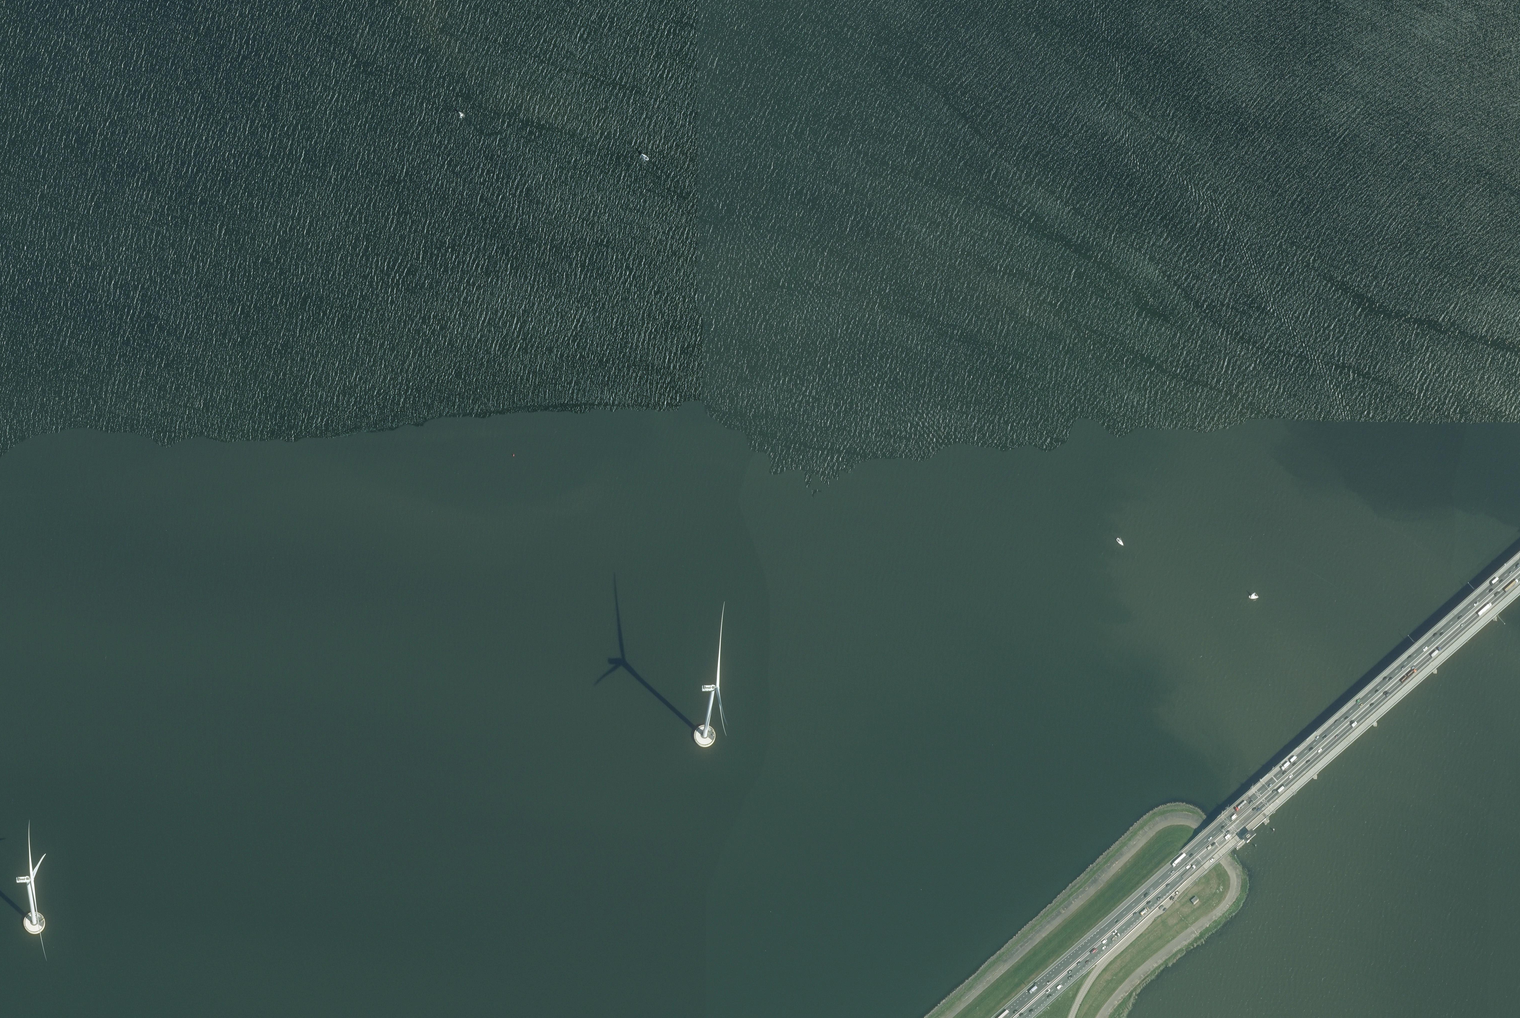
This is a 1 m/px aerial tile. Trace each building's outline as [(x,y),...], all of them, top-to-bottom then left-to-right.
[(1497,614),(1493,610),(1478,592),(1476,592),(1474,592),(1474,593),(1474,594),(1474,595),(1490,613),(1494,617),(1495,617),(1496,617),(1497,617),(1497,616),(1497,614)] [(1417,644),(1416,644),(1414,644),(1414,646),(1414,647),(1433,670),(1435,670),(1437,670),(1437,669),(1437,667),(1417,644)] [(1358,697),(1356,697),(1354,697),(1354,699),(1354,701),(1373,723),(1375,723),(1377,723),(1377,722),(1377,720),(1358,697)] [(1298,750),(1295,750),(1294,750),(1294,751),(1294,753),(1313,776),(1316,776),(1317,776),(1317,773),(1298,750)] [(1269,818),(1247,793),(1246,792),(1243,795),(1242,796),(1249,804),(1256,812),(1265,822),(1266,822),(1266,821),(1269,819),(1269,818)] [(1255,839),(1251,833),(1242,841),(1246,846),(1255,839)]
